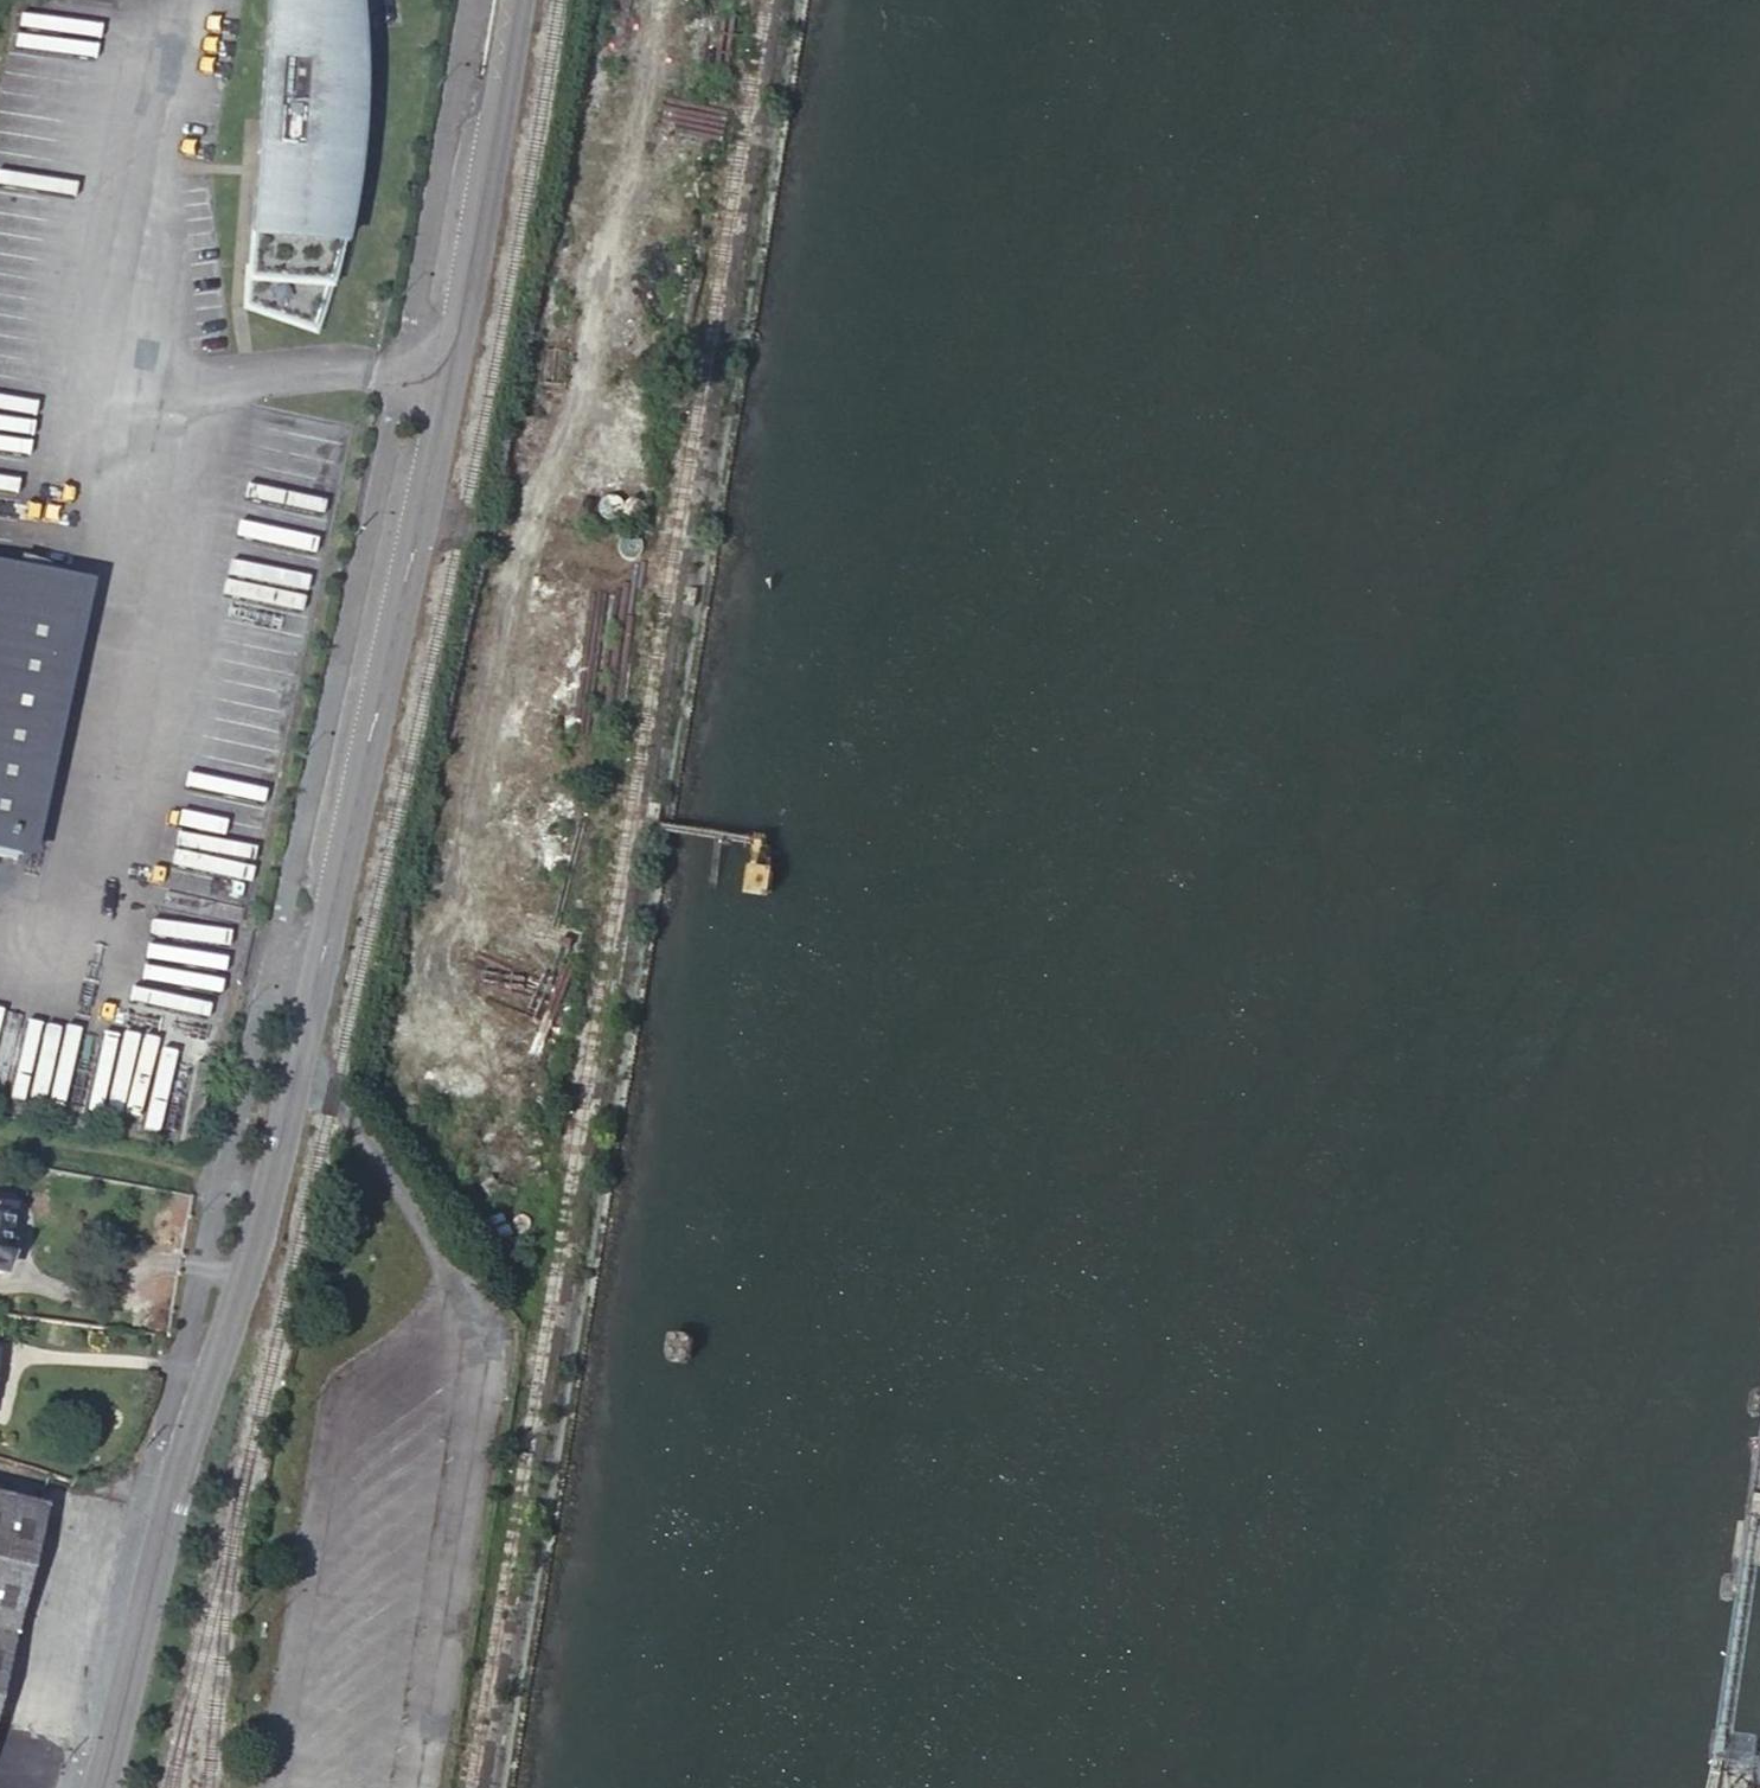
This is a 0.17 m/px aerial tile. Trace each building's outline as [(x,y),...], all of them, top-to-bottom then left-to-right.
[(245,309),(312,332),(319,312),(337,246),(343,247),(350,211),(355,179),(359,128),(361,81),(360,54),(349,54),(345,3),(344,0),(267,0),(258,121),(269,121),(267,153),(263,194),(253,193),(249,239),(260,239),(258,269),(247,269),(245,309)] [(269,121),(258,121),(256,153),(267,153),(269,121)] [(260,239),(249,239),(247,269),(258,269),(260,239)] [(0,570),(0,858),(14,861),(74,586),(0,570)] [(44,1512),(0,1501),(0,1691),(44,1512)]
